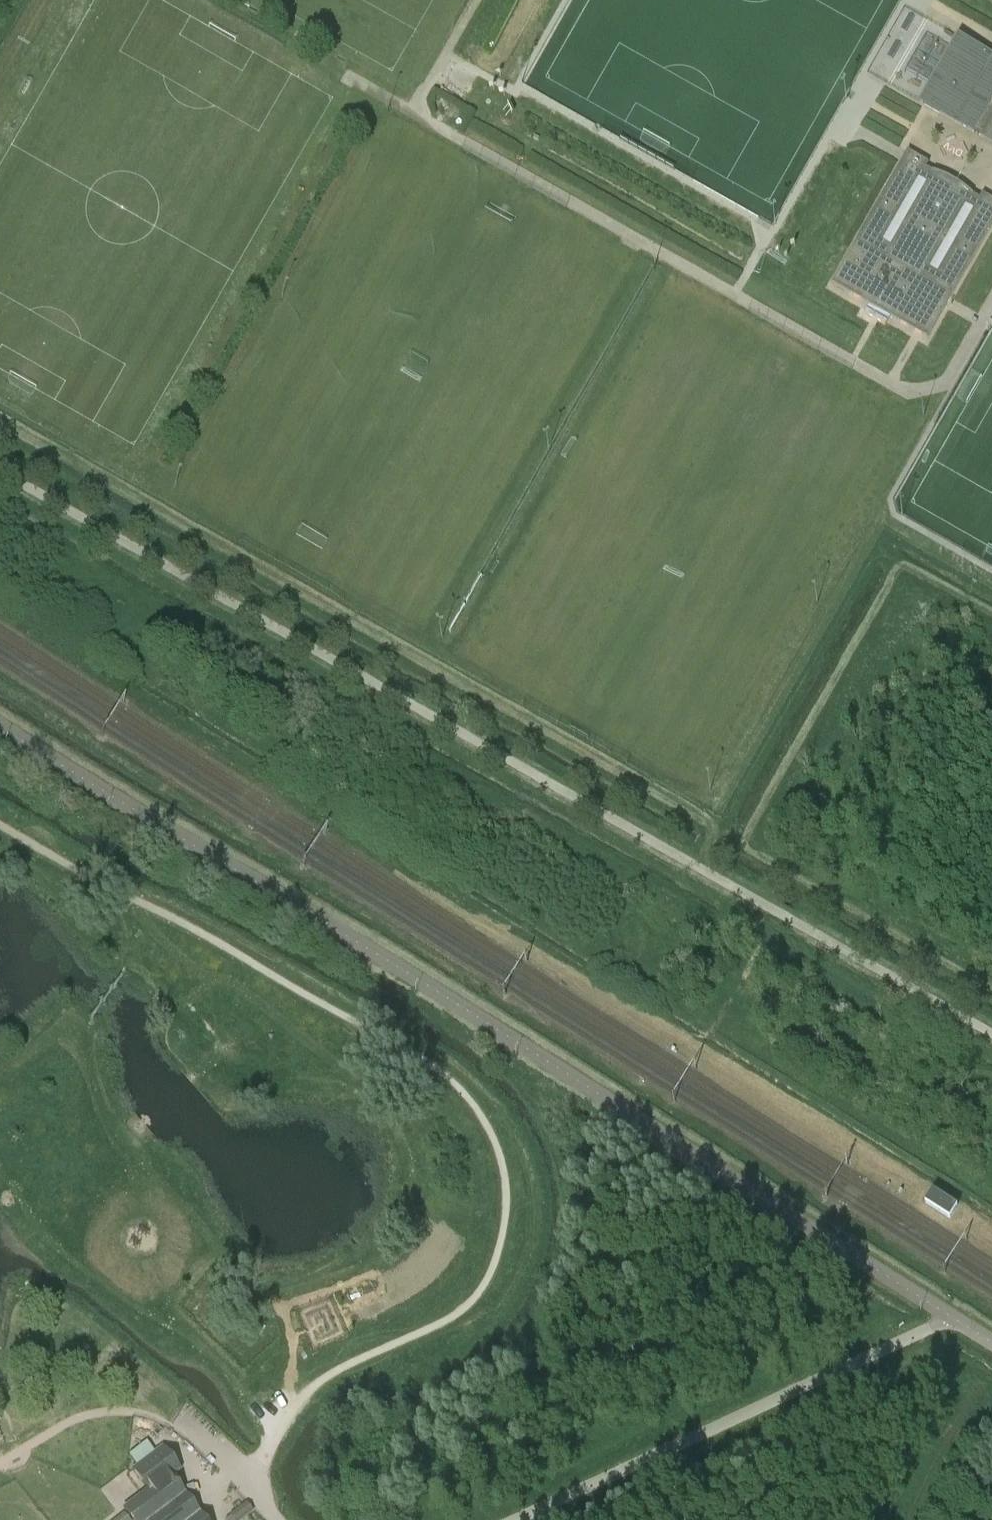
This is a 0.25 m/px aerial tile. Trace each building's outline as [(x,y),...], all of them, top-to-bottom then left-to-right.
[(961,40),(923,105),(940,114),(940,115),(973,133),(975,129),(982,134),(980,138),(991,145),(991,57),(977,49),(961,40)] [(991,227),(991,200),(982,194),(980,199),(973,195),(954,181),(933,172),(926,169),(929,164),(908,152),(834,289),(931,339),(991,227)] [(956,1207),(933,1192),(925,1205),(949,1220),(956,1207)] [(171,1476),(179,1470),(162,1447),(154,1454),(133,1470),(148,1491),(123,1510),(126,1513),(118,1519),(204,1519),(171,1476)] [(253,1513),(245,1503),(228,1516),(231,1519),(243,1519),(253,1513)]
